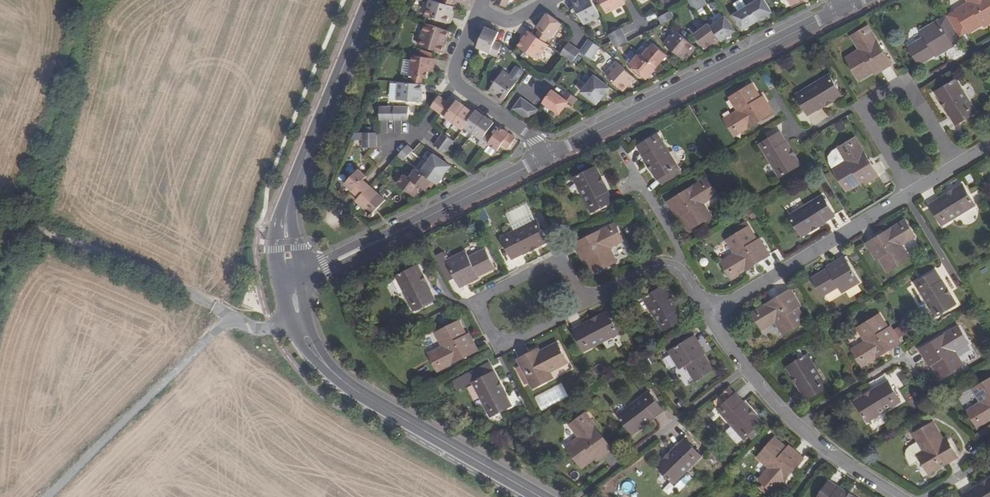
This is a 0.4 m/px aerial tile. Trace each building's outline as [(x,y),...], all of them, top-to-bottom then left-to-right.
[(451,5),(443,2),(435,0),(429,0),(424,15),(448,22),(454,6),(451,5)] [(584,24),(600,16),(592,0),(576,0),(573,2),(584,24)] [(624,0),(600,0),(607,13),(625,4),(624,0)] [(706,5),(704,0),(689,0),(695,11),(706,5)] [(772,12),(765,0),(756,0),(747,6),(738,11),(733,14),(743,30),(772,12)] [(738,11),(747,6),(743,0),(739,0),(734,4),(738,11)] [(988,0),(968,0),(969,2),(957,10),(971,33),(983,25),(987,22),(989,25),(989,24),(989,3),(988,0)] [(674,17),(670,11),(659,17),(662,24),(674,17)] [(537,27),(540,29),(549,36),(552,38),(562,24),(547,13),(537,27)] [(711,26),(719,38),(720,40),(722,41),(736,31),(725,16),(724,16),(711,26)] [(939,21),(924,29),(928,36),(924,38),(910,47),(920,64),(934,56),(939,53),(940,55),(954,47),(939,21)] [(450,30),(425,22),(418,44),(443,52),(445,45),(443,44),(445,37),(447,38),(450,30)] [(714,42),(719,38),(711,26),(708,23),(694,34),(705,48),(714,42)] [(868,25),(864,28),(868,36),(873,33),(868,25)] [(615,47),(627,41),(621,28),(608,34),(615,47)] [(892,64),(884,51),(881,53),(875,42),(878,41),(873,33),(868,36),(864,28),(851,36),(859,50),(847,57),(861,79),(873,72),(877,69),(879,72),(892,64)] [(548,44),(545,42),(536,35),(527,29),(523,36),(524,37),(518,46),(537,60),(548,44)] [(536,35),(545,42),(549,36),(540,29),(536,35)] [(694,46),(675,30),(664,43),(683,59),(694,46)] [(589,38),(580,51),(591,58),(600,46),(589,38)] [(884,51),(878,41),(875,42),(881,53),(884,51)] [(573,61),(580,51),(568,42),(561,53),(567,57),(573,61)] [(647,79),(667,55),(653,43),(642,56),(639,53),(630,65),(647,79)] [(428,70),(431,71),(433,58),(412,54),(409,75),(412,76),(423,77),(427,78),(428,70)] [(623,91),(635,78),(617,61),(605,73),(623,91)] [(503,101),(517,80),(503,70),(489,90),(503,101)] [(532,74),(519,94),(539,107),(552,87),(532,74)] [(597,104),(610,87),(594,75),(581,91),(597,104)] [(797,95),(809,115),(842,94),(830,75),(797,95)] [(937,92),(956,124),(976,112),(957,80),(937,92)] [(422,83),(412,82),(398,81),(397,99),(422,101),(423,84),(422,83)] [(742,132),(751,127),(749,124),(759,118),(761,121),(774,113),(766,100),(763,102),(761,97),(753,84),(731,98),(738,111),(725,118),(732,131),(740,127),(742,132)] [(566,90),(562,96),(552,89),(543,102),(560,114),(569,101),(573,104),(577,98),(566,90)] [(439,112),(446,101),(443,98),(440,95),(432,106),(435,109),(439,112)] [(514,108),(524,115),(532,105),(521,97),(514,108)] [(446,101),(439,112),(462,128),(464,126),(474,112),(466,106),(456,99),(453,105),(446,101)] [(538,109),(532,105),(524,115),(530,120),(538,109)] [(380,119),(409,119),(409,106),(380,106),(380,119)] [(464,126),(473,132),(485,115),(476,109),(475,110),(474,112),(464,126)] [(494,122),(485,115),(473,132),(482,139),(479,143),(485,148),(488,144),(493,137),(487,132),(494,122)] [(749,124),(751,127),(761,121),(759,118),(749,124)] [(452,126),(447,133),(456,139),(461,132),(452,126)] [(493,137),(488,144),(497,150),(502,144),(508,148),(516,137),(500,126),(493,137)] [(740,127),(732,131),(735,136),(742,132),(740,127)] [(377,132),(363,132),(363,147),(376,147),(377,132)] [(781,178),(801,166),(781,132),(761,144),(781,178)] [(434,145),(445,152),(454,140),(443,133),(434,145)] [(658,179),(678,167),(659,134),(639,146),(658,179)] [(856,137),(851,140),(855,148),(860,145),(856,137)] [(879,177),(871,164),(869,165),(862,155),(865,153),(860,145),(855,148),(851,140),(839,147),(847,161),(834,169),(848,191),(860,184),(864,181),(866,184),(879,177)] [(407,144),(398,154),(404,159),(413,149),(407,144)] [(421,171),(432,180),(438,184),(444,174),(451,165),(434,153),(427,162),(421,171)] [(871,164),(865,153),(862,155),(869,165),(871,164)] [(392,163),(384,172),(397,182),(405,173),(392,163)] [(353,190),(363,179),(366,176),(358,168),(345,183),(353,190)] [(416,168),(409,177),(421,186),(426,189),(432,180),(421,171),(416,168)] [(591,212),(612,202),(595,168),(574,178),(591,212)] [(421,186),(409,177),(404,174),(398,183),(415,195),(421,186)] [(707,178),(700,183),(702,187),(710,183),(707,178)] [(367,182),(363,179),(353,190),(356,194),(359,196),(370,185),(367,182)] [(683,197),(681,194),(669,201),(676,214),(679,213),(682,217),(689,230),(712,216),(704,203),(717,195),(710,183),(702,187),(700,183),(691,188),(693,190),(683,197)] [(364,207),(378,192),(370,185),(359,196),(356,199),(364,207)] [(943,225),(976,206),(964,185),(931,205),(943,225)] [(693,190),(691,188),(681,194),(683,197),(693,190)] [(385,199),(378,192),(364,207),(369,211),(368,213),(368,215),(369,215),(371,216),(372,216),(373,215),(374,214),(374,212),(385,199)] [(802,236),(835,215),(823,195),(790,215),(802,236)] [(790,215),(804,205),(799,198),(785,207),(790,215)] [(506,213),(515,231),(535,221),(526,203),(506,213)] [(486,207),(479,210),(484,220),(490,218),(486,207)] [(902,229),(909,224),(906,219),(899,224),(902,229)] [(537,220),(535,221),(515,231),(502,238),(513,259),(547,241),(537,220)] [(739,274),(748,269),(746,266),(756,260),(758,263),(771,255),(763,242),(760,244),(757,239),(750,227),(749,227),(746,222),(739,226),(743,231),(727,241),(735,254),(721,262),(729,274),(737,269),(739,274)] [(615,223),(607,227),(610,232),(618,228),(615,223)] [(867,243),(875,256),(877,254),(880,259),(888,271),(910,258),(903,245),(916,237),(909,224),(902,229),(899,224),(890,229),(892,232),(882,238),(880,235),(867,243)] [(575,244),(582,257),(584,256),(587,260),(594,273),(617,261),(610,248),(624,240),(618,228),(610,232),(607,227),(599,231),(600,234),(590,240),(588,237),(575,244)] [(890,229),(880,235),(882,238),(892,232),(890,229)] [(599,231),(588,237),(590,240),(600,234),(599,231)] [(465,259),(462,253),(447,260),(461,287),(475,280),(474,278),(478,276),(494,268),(484,249),(470,257),(465,259)] [(845,257),(831,265),(832,267),(828,269),(813,278),(824,296),(839,287),(842,285),(846,291),(860,282),(845,257)] [(748,269),(758,263),(756,260),(746,266),(748,269)] [(414,310),(435,300),(417,266),(397,276),(414,310)] [(732,279),(739,274),(737,269),(729,274),(732,279)] [(937,316),(957,304),(937,271),(917,283),(937,316)] [(644,298),(664,331),(684,319),(664,286),(644,298)] [(791,289),(778,297),(780,300),(770,306),(768,303),(760,308),(763,313),(755,318),(762,330),(776,321),(784,335),(807,321),(799,308),(796,304),(799,302),(791,289)] [(780,300),(778,297),(768,303),(770,306),(780,300)] [(763,313),(760,308),(752,313),(755,318),(763,313)] [(619,334),(609,313),(574,330),(585,351),(619,334)] [(871,362),(879,357),(877,354),(887,348),(889,351),(902,343),(894,330),(891,332),(888,327),(881,315),(858,329),(866,342),(853,350),(860,362),(868,357),(871,362)] [(446,367),(454,363),(453,360),(463,354),(465,357),(478,350),(471,337),(469,339),(466,334),(459,321),(436,333),(443,346),(429,353),(435,366),(443,362),(446,367)] [(955,335),(963,330),(960,325),(952,330),(955,335)] [(935,344),(934,341),(921,349),(928,362),(931,360),(934,365),(941,377),(964,364),(956,351),(970,343),(963,330),(955,335),(952,330),(944,335),(946,338),(935,344)] [(944,335),(934,341),(935,344),(946,338),(944,335)] [(685,363),(687,366),(696,381),(714,370),(704,355),(702,351),(704,350),(695,336),(670,351),(678,366),(685,363)] [(558,343),(540,352),(533,356),(531,352),(518,359),(533,388),(553,378),(550,372),(568,362),(558,343)] [(877,354),(879,357),(889,351),(887,348),(877,354)] [(800,350),(795,353),(799,359),(804,356),(800,350)] [(453,360),(454,363),(465,357),(463,354),(453,360)] [(788,367),(807,400),(827,388),(807,355),(788,367)] [(868,357),(860,362),(863,367),(871,362),(868,357)] [(443,362),(435,366),(438,371),(446,367),(443,362)] [(489,363),(471,372),(474,377),(471,379),(473,382),(490,416),(511,406),(489,363)] [(886,373),(896,389),(909,382),(899,365),(886,373)] [(458,389),(473,382),(471,379),(474,377),(471,372),(454,380),(458,389)] [(989,421),(989,380),(974,390),(982,402),(968,410),(976,423),(983,418),(986,423),(989,421)] [(868,422),(901,402),(889,381),(856,401),(868,422)] [(535,396),(542,409),(570,396),(563,382),(535,396)] [(728,391),(714,401),(718,407),(732,397),(728,391)] [(619,415),(633,433),(663,410),(649,392),(619,415)] [(719,409),(744,438),(762,423),(737,394),(719,409)] [(587,423),(591,420),(586,413),(581,416),(587,423)] [(594,429),(596,428),(591,420),(587,423),(581,416),(570,424),(579,438),(567,446),(582,467),(594,458),(598,455),(600,458),(612,450),(604,438),(601,439),(594,429)] [(983,418),(976,423),(978,428),(986,423),(983,418)] [(958,457),(951,445),(948,447),(944,440),(933,422),(915,433),(925,451),(919,455),(931,474),(958,457)] [(604,438),(596,428),(594,429),(601,439),(604,438)] [(780,486),(787,479),(784,476),(792,467),(795,469),(804,458),(793,448),(790,450),(786,447),(775,438),(759,458),(770,468),(760,480),(770,489),(776,482),(780,486)] [(674,483),(702,456),(685,439),(658,466),(674,483)] [(704,460),(697,468),(704,473),(710,465),(704,460)] [(784,476),(787,479),(795,469),(792,467),(784,476)] [(966,477),(957,482),(963,494),(973,489),(966,477)] [(964,495),(965,496),(989,496),(989,479),(964,495)] [(830,481),(819,496),(855,496),(830,481)] [(776,482),(770,489),(775,493),(780,486),(776,482)]
